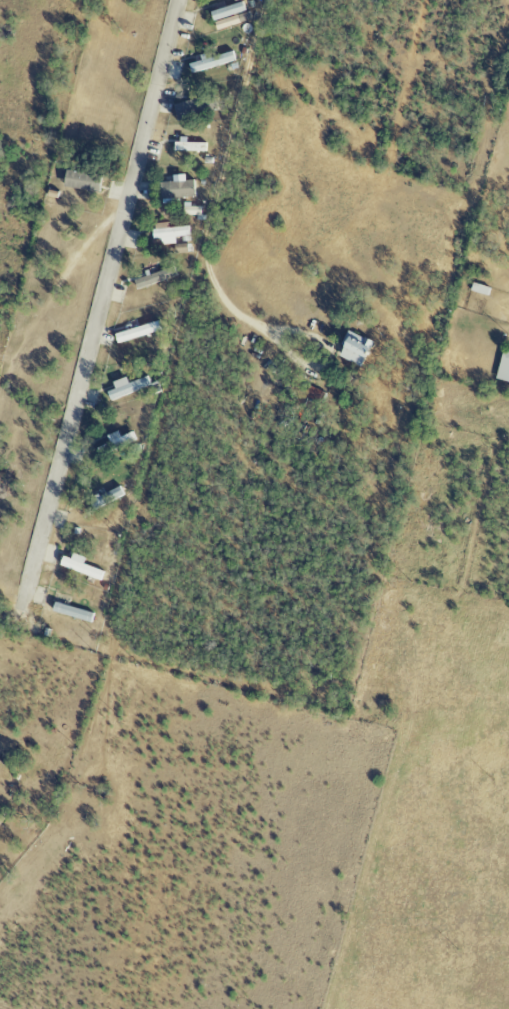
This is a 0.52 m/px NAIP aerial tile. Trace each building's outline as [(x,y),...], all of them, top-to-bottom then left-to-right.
[(187,65),(190,75),(235,61),(232,51),(187,65)] [(173,141),(173,151),(207,152),(207,142),(173,141)] [(62,188),(97,193),(99,177),(64,171),(62,188)] [(160,199),(193,198),(192,181),(185,181),(185,175),(172,175),(172,182),(159,183),(160,199)] [(176,244),(175,237),(191,236),(190,227),(168,228),(168,223),(153,224),(154,246),(176,244)] [(361,366),(370,341),(347,332),(337,358),(361,366)] [(502,351),(495,380),(508,383),(508,353),(502,351)] [(111,384),(114,389),(106,393),(110,403),(148,386),(144,378),(128,385),(125,378),(111,384)] [(136,440),(133,432),(120,438),(117,432),(106,437),(112,451),(136,440)] [(82,565),(84,558),(71,554),(69,559),(61,557),(57,568),(101,581),(104,572),(82,565)] [(94,614),(53,604),(50,613),(91,623),(94,614)]
